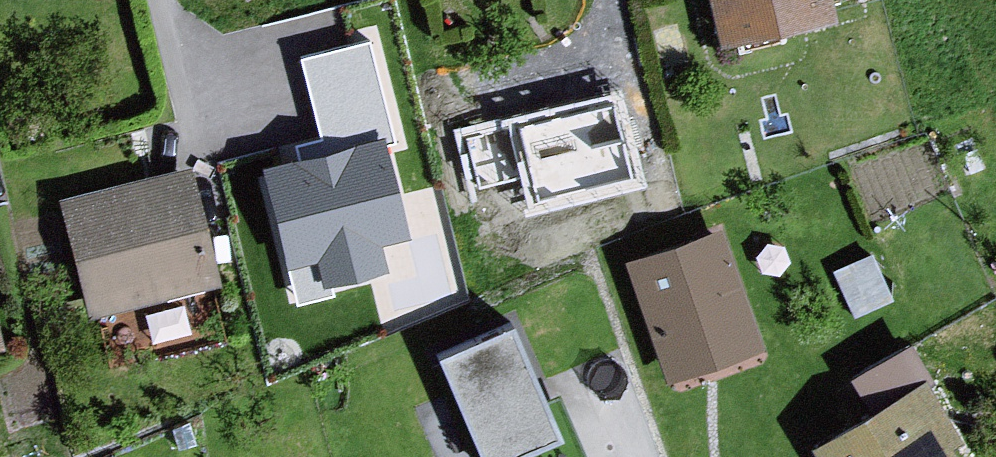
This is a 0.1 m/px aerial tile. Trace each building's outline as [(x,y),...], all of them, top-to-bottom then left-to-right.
[(708,45),(818,22),(813,0),(698,0),(708,45)] [(617,98),(460,135),(472,188),(523,175),(531,209),(638,184),(617,98)] [(386,149),(268,178),(292,271),(318,264),(324,288),(384,272),(377,245),(408,237),(386,149)] [(184,174),(49,201),(78,324),(213,291),(184,174)] [(723,237),(614,267),(657,384),(762,358),(723,237)] [(411,353),(456,456),(549,456),(563,453),(508,314),(411,353)] [(799,449),(803,456),(949,456),(913,384),(799,449)]
